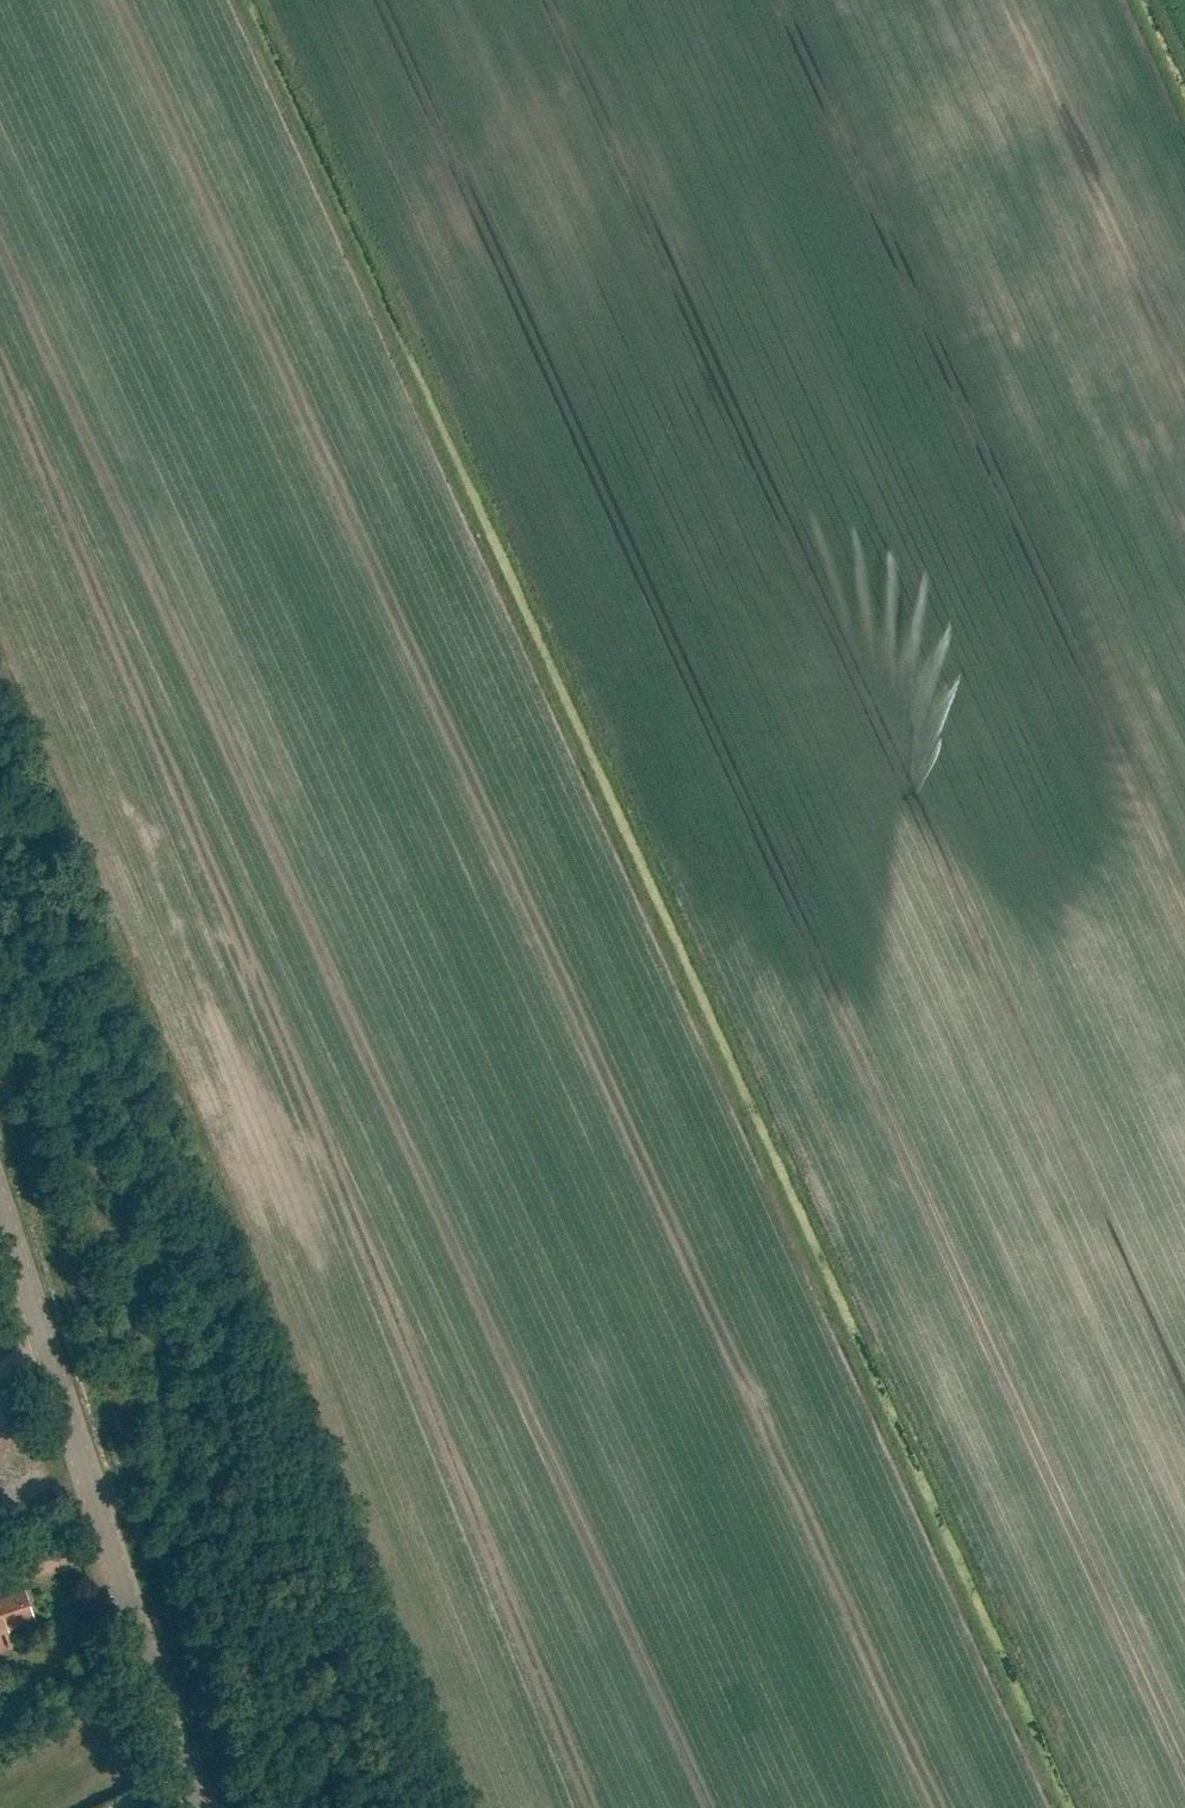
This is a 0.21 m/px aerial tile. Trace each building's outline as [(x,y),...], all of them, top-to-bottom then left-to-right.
[(32,1620),(23,1587),(0,1594),(0,1634),(9,1631),(8,1627),(32,1620)]
